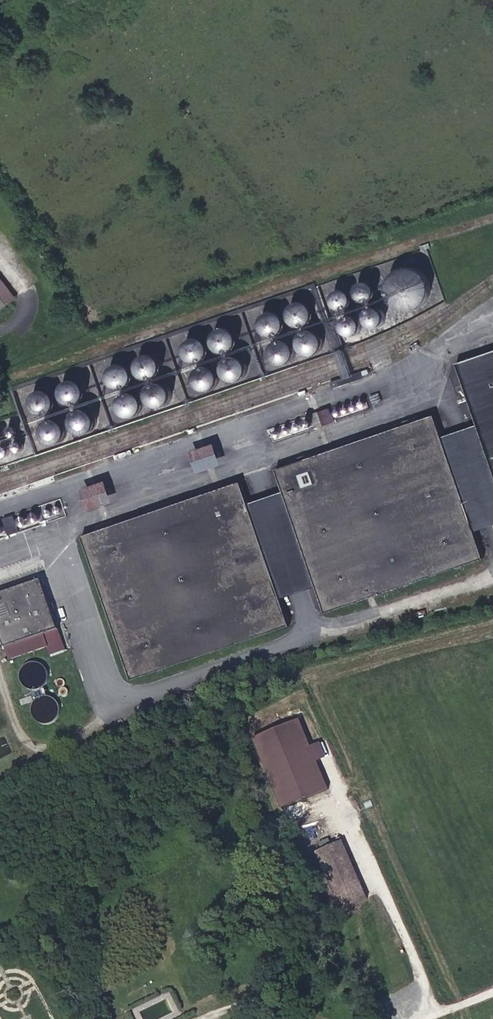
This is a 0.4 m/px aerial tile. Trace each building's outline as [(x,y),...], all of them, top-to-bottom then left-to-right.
[(405,310),(412,309),(419,307),(424,302),(428,296),(429,289),(428,282),(425,276),(420,271),(414,268),(407,267),(400,269),(394,272),(389,278),(387,284),(387,291),(388,298),(393,304),(398,308),(405,310)] [(0,276),(0,311),(17,298),(0,276)] [(362,283),(359,285),(358,288),(357,291),(357,294),(358,297),(361,299),(364,300),(367,301),(370,300),(372,299),(374,296),(376,293),(376,290),(375,287),(373,284),(371,283),(368,282),(364,282),(362,283)] [(348,290),(345,289),(341,289),(338,290),(335,292),(334,295),(333,298),(333,302),(334,305),(337,307),(340,309),(343,309),(346,309),(349,307),(352,304),(353,301),(353,298),(352,295),(350,292),(348,290)] [(293,322),(297,324),(301,326),(305,325),(309,324),(312,321),(314,317),(314,313),(314,309),(312,305),(309,303),(305,301),(301,300),(297,301),(293,304),(291,307),(289,311),(289,315),(291,319),(293,322)] [(377,308),(373,308),(370,308),(367,310),(365,312),(364,315),(364,319),(364,322),(366,324),(369,327),(372,327),(375,327),(378,326),(381,324),(383,321),(384,318),(383,315),(382,312),(379,309),(377,308)] [(273,312),(269,313),(265,315),(262,318),(261,323),(261,327),(263,331),(265,334),(269,336),(273,337),(277,337),(281,335),(284,332),(286,328),(287,324),(286,320),(284,316),(281,314),(277,312),(273,312)] [(351,315),(347,316),(344,317),(342,320),(341,323),(341,326),(342,330),(344,332),(347,334),(351,335),(354,335),(357,333),(360,331),(361,328),(362,325),(361,321),(359,319),(357,316),(354,315),(351,315)] [(229,329),(225,329),(221,330),(218,332),(216,335),(215,339),(215,342),(217,346),(219,349),(222,351),(226,351),(229,351),(233,349),(235,347),(237,344),(237,340),(237,336),(235,333),(232,331),(229,329)] [(315,329),(311,329),(307,330),(303,332),(301,335),(299,338),(299,343),(300,346),(302,350),(305,352),(309,354),(314,353),(317,352),(321,349),(323,346),(324,342),(323,338),(321,334),(319,331),(315,329)] [(187,345),(186,349),(186,352),(188,356),(190,358),(193,361),(197,361),(201,361),(204,359),(206,357),(208,353),(209,350),(208,346),(206,343),(203,340),(200,339),(196,339),(193,340),(190,342),(187,345)] [(283,365),(287,365),(291,362),(294,359),(296,355),(296,351),(295,347),(293,343),(289,341),(285,339),(281,339),(277,341),(273,343),(271,347),(270,351),(270,355),(272,359),(275,363),(279,364),(283,365)] [(153,353),(149,352),(145,353),(141,355),(138,358),(136,362),(135,367),(137,371),(139,375),(142,377),(147,379),(151,379),(155,378),(159,375),(161,371),(162,367),(162,363),(160,358),(157,355),(153,353)] [(457,364),(478,423),(492,468),(492,352),(457,364)] [(224,363),(222,366),(222,371),(224,375),(226,378),(230,380),(234,381),(238,381),(242,379),(245,376),(247,372),(248,368),(247,364),(245,360),(242,357),(238,356),(234,356),(230,357),(226,359),(224,363)] [(133,379),(134,375),(133,370),(131,366),(127,364),(123,362),(119,362),(115,363),(111,366),(109,370),(107,374),(108,378),(109,382),(112,386),(116,388),(120,389),(125,388),(129,386),(132,383),(133,379)] [(218,381),(219,378),(218,374),(216,371),(213,368),(210,367),(206,366),(202,368),(199,370),(197,373),(196,377),(196,380),(197,384),(200,387),(203,389),(207,390),(211,389),(214,387),(217,385),(218,381)] [(75,379),(67,380),(62,387),(62,395),(67,402),(75,403),(83,399),(85,391),(83,383),(75,379)] [(151,402),(154,404),(158,405),(162,405),(165,404),(168,402),(170,398),(171,395),(170,391),(169,388),(166,385),(163,383),(159,382),(155,383),(152,385),(149,388),(148,392),(148,395),(149,399),(151,402)] [(29,398),(28,406),(34,412),(42,414),(49,410),(52,402),(49,394),(42,390),(34,391),(29,398)] [(119,402),(119,406),(120,410),(123,413),(126,415),(130,416),(134,415),(137,413),(140,411),(142,407),(142,403),(142,400),(140,396),(137,394),(133,392),(129,392),(126,393),(123,395),(120,398),(119,402)] [(96,420),(93,412),(86,407),(77,409),(71,416),(71,424),(77,431),(86,433),(93,429),(96,420)] [(328,409),(318,412),(323,425),(333,422),(328,409)] [(324,610),(481,557),(471,531),(439,436),(432,415),(276,469),(283,491),(315,586),(324,610)] [(64,430),(61,421),(53,417),(44,418),(38,425),(37,434),(43,442),(52,443),(61,439),(64,430)] [(478,423),(439,436),(471,531),(492,524),(492,468),(478,423)] [(216,442),(192,450),(198,471),(223,462),(216,442)] [(106,480),(82,488),(90,508),(113,500),(106,480)] [(132,678),(288,624),(279,598),(246,503),(240,482),(83,536),(132,678)] [(315,586),(283,491),(246,503),(279,598),(315,586)] [(17,514),(19,526),(44,522),(42,510),(17,514)] [(13,515),(4,518),(11,539),(20,535),(13,515)] [(58,628),(41,580),(0,595),(0,631),(5,646),(58,628)] [(58,628),(5,646),(9,659),(47,646),(51,656),(65,651),(58,628)] [(57,719),(59,701),(39,699),(37,717),(57,719)] [(301,719),(252,738),(280,809),(329,790),(301,719)] [(304,824),(318,822),(316,812),(302,815),(304,824)] [(368,897),(343,840),(316,852),(340,909),(368,897)]
